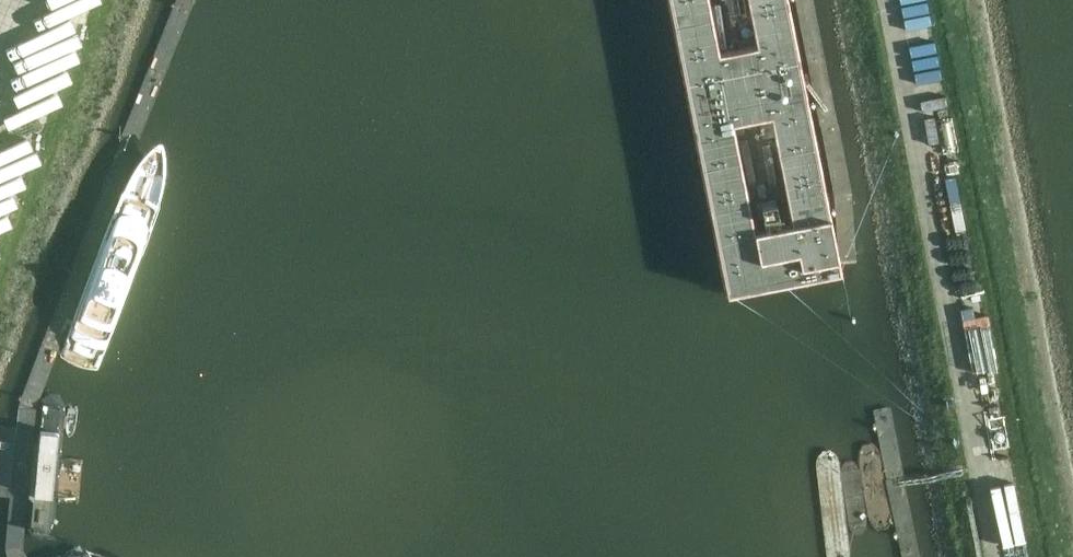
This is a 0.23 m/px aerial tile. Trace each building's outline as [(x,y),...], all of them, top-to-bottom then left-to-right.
[(61,394),(44,392),(37,407),(26,527),(29,537),(45,539),(51,530),(64,408),(61,394)]
